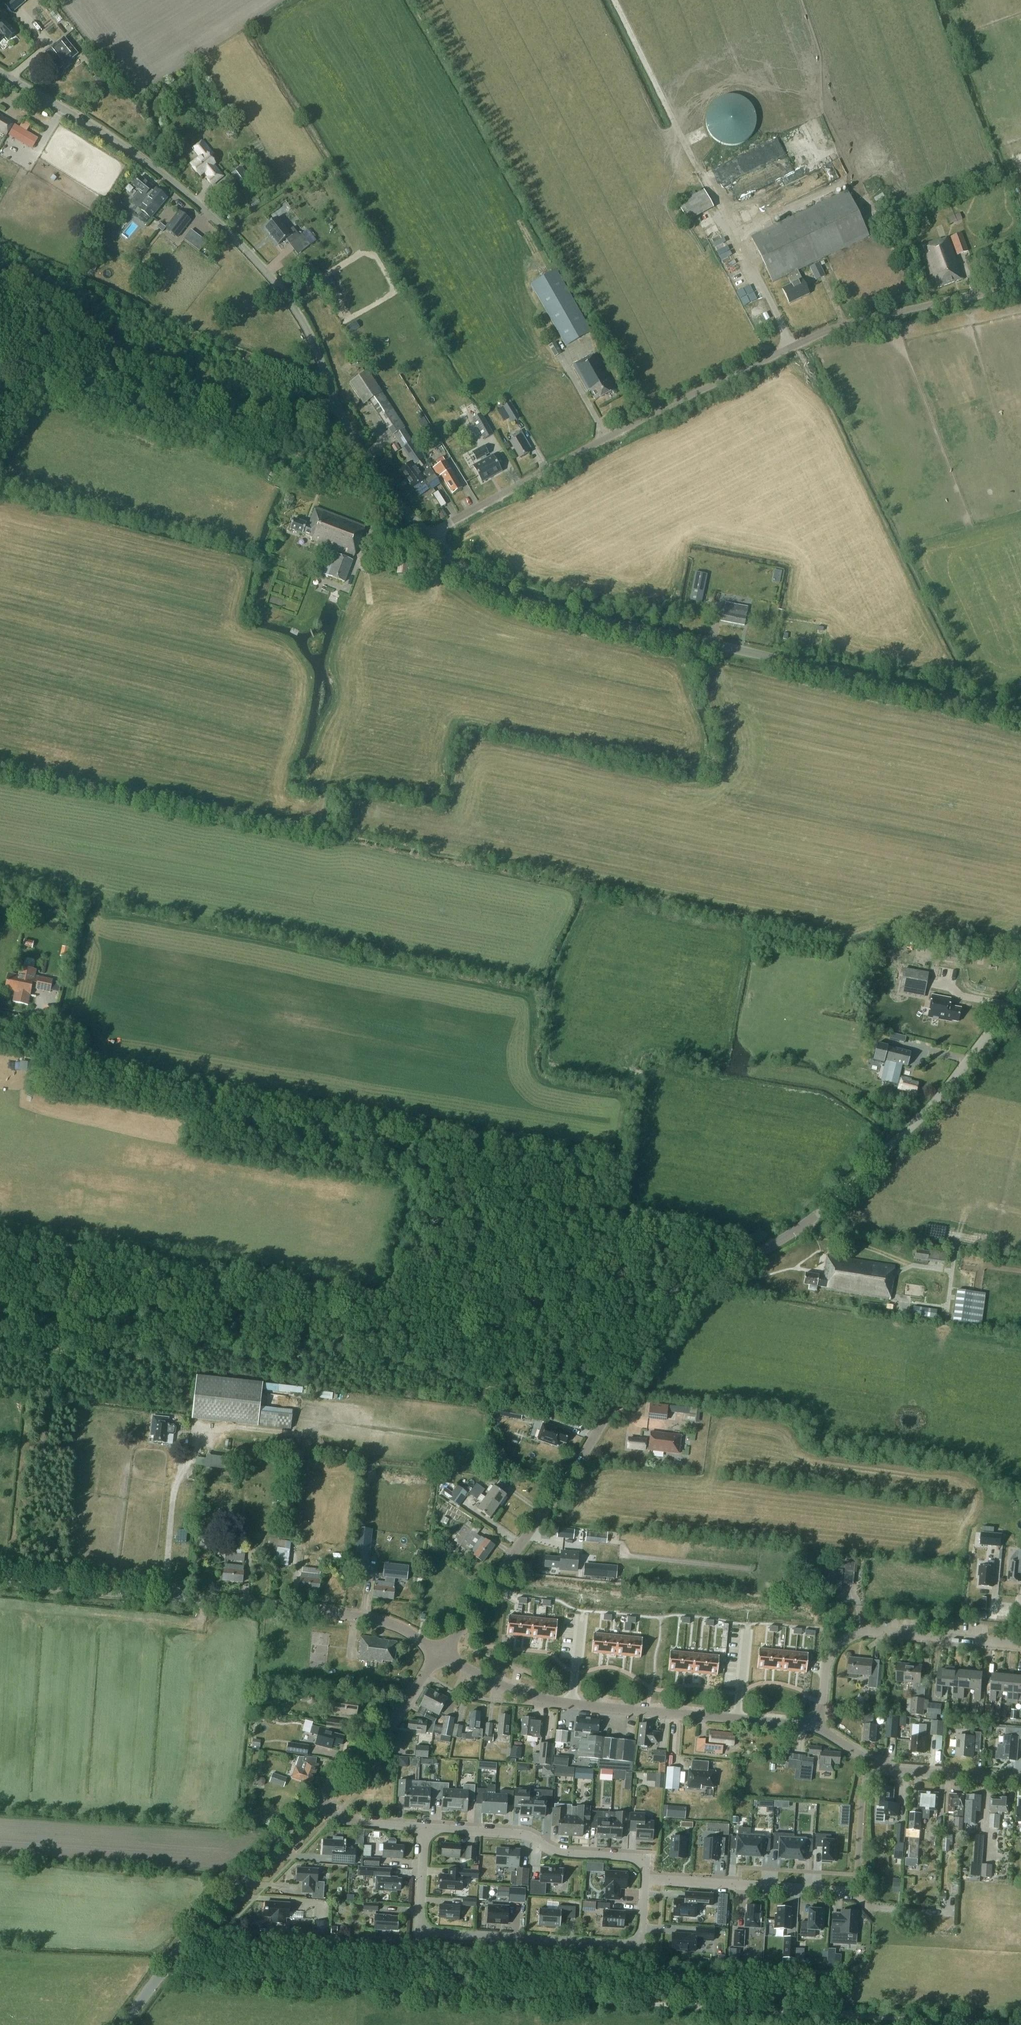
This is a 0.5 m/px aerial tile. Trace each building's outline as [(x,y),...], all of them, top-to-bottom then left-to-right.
[(12,13),(26,2),(25,0),(5,0),(3,2),(12,13)] [(1,20),(9,13),(2,6),(0,8),(0,19),(1,20)] [(11,27),(5,20),(0,25),(0,41),(6,36),(4,34),(11,27)] [(70,63),(76,57),(72,52),(73,50),(65,39),(46,54),(60,71),(63,69),(66,72),(73,66),(70,63)] [(97,61),(90,67),(96,74),(103,69),(97,61)] [(12,123),(1,117),(2,115),(0,114),(0,130),(6,133),(12,123)] [(15,125),(9,135),(32,149),(38,139),(15,125)] [(206,179),(212,185),(223,177),(213,165),(215,164),(209,157),(213,154),(202,141),(195,146),(202,156),(197,160),(196,159),(194,161),(195,162),(190,165),(199,176),(205,172),(209,176),(206,179)] [(774,182),(796,172),(789,156),(766,167),(774,182)] [(229,173),(240,185),(247,178),(237,166),(229,173)] [(151,188),(152,185),(140,176),(133,185),(140,191),(138,194),(136,196),(134,198),(134,201),(135,203),(136,205),(140,208),(151,217),(167,197),(156,188),(154,191),(151,188)] [(688,222),(714,209),(705,190),(678,203),(688,222)] [(787,276),(791,285),(782,289),(789,303),(809,294),(797,270),(868,236),(847,191),(751,237),(773,282),(787,276)] [(191,218),(179,209),(166,227),(178,236),(191,218)] [(959,213),(954,215),(957,222),(962,219),(959,213)] [(296,231),(291,235),(278,217),(265,227),(270,234),(269,234),(273,239),(273,238),(278,245),(286,239),(290,244),(300,236),(296,231)] [(950,237),(957,254),(968,250),(962,233),(950,237)] [(934,277),(938,288),(963,278),(947,239),(940,241),(939,239),(919,247),(931,278),(934,277)] [(819,278),(825,276),(819,263),(813,265),(819,278)] [(532,283),(566,344),(590,331),(556,269),(532,283)] [(561,353),(555,342),(549,346),(555,357),(561,353)] [(573,365),(588,391),(589,391),(595,400),(614,389),(610,381),(611,381),(596,353),(589,357),(588,356),(573,365)] [(393,435),(401,447),(412,440),(404,428),(382,393),(383,392),(369,371),(350,384),(364,405),(370,401),(393,435)] [(503,407),(512,423),(520,418),(511,402),(503,407)] [(493,434),(482,413),(472,418),(484,439),(493,434)] [(526,448),(530,446),(521,431),(512,436),(514,439),(510,441),(520,458),(529,453),(526,448)] [(428,438),(435,449),(442,445),(435,434),(428,438)] [(473,466),(482,482),(502,471),(493,455),(487,458),(485,455),(488,453),(484,446),(473,452),(477,460),(480,458),(482,461),(473,466)] [(400,470),(406,479),(426,465),(422,459),(414,465),(412,461),(400,470)] [(442,475),(444,479),(452,493),(453,494),(462,487),(453,474),(450,469),(445,460),(433,468),(439,477),(442,475)] [(426,465),(406,479),(412,489),(413,488),(419,496),(429,489),(430,490),(440,483),(428,464),(426,465)] [(436,493),(441,507),(446,506),(441,492),(436,493)] [(365,526),(315,507),(309,524),(293,518),(290,528),(312,537),(311,539),(354,555),(365,526)] [(352,560),(337,554),(328,576),(344,582),(352,560)] [(407,562),(399,561),(397,574),(405,575),(407,562)] [(690,600),(701,602),(703,596),(697,595),(699,583),(693,581),(690,600)] [(730,594),(731,593),(734,597),(735,595),(738,598),(743,593),(737,587),(734,584),(727,590),(730,594)] [(726,602),(724,608),(722,608),(720,620),(743,626),(748,607),(737,605),(726,602)] [(34,942),(24,939),(23,946),(32,949),(34,942)] [(958,953),(945,951),(944,960),(956,962),(958,953)] [(873,959),(881,961),(883,954),(875,952),(873,959)] [(9,973),(6,989),(15,991),(13,1002),(28,1005),(30,995),(32,988),(37,989),(51,993),(54,980),(35,976),(36,970),(21,967),(19,976),(9,973)] [(904,969),(901,987),(924,991),(928,974),(904,969)] [(52,991),(60,993),(62,984),(55,982),(52,991)] [(950,998),(932,995),(927,1017),(932,1018),(932,1019),(938,1020),(938,1019),(951,1021),(951,1020),(958,1022),(961,1008),(949,1006),(950,998)] [(906,1044),(907,1037),(892,1033),(890,1039),(906,1044)] [(888,1046),(877,1043),(873,1060),(884,1063),(884,1061),(890,1062),(885,1081),(897,1084),(899,1078),(902,1065),(907,1066),(911,1053),(888,1047),(888,1046)] [(901,1079),(899,1078),(897,1084),(899,1085),(898,1089),(916,1093),(918,1083),(911,1081),(911,1079),(901,1077),(901,1079)] [(916,1249),(915,1259),(927,1261),(929,1251),(916,1249)] [(894,1265),(827,1255),(824,1275),(806,1272),(804,1284),(809,1285),(809,1289),(816,1290),(817,1286),(826,1287),(826,1289),(889,1299),(894,1265)] [(985,1292),(958,1288),(953,1320),(980,1324),(985,1292)] [(936,1309),(913,1306),(912,1313),(935,1317),(936,1309)] [(194,1377),(190,1419),(288,1429),(291,1410),(258,1407),(260,1383),(194,1377)] [(279,1385),(278,1390),(302,1393),(303,1387),(279,1385)] [(668,1405),(650,1403),(648,1419),(666,1421),(668,1405)] [(670,1405),(669,1411),(689,1414),(690,1408),(670,1405)] [(521,1421),(521,1424),(532,1426),(535,1412),(524,1409),(523,1414),(521,1421)] [(510,1411),(509,1418),(521,1421),(523,1414),(510,1411)] [(166,1444),(167,1435),(173,1435),(175,1434),(175,1429),(174,1426),(169,1426),(169,1425),(168,1425),(168,1419),(152,1417),(150,1437),(154,1437),(153,1443),(166,1444)] [(543,1423),(537,1440),(557,1447),(559,1441),(566,1443),(569,1433),(562,1431),(563,1430),(543,1423)] [(680,1435),(651,1432),(650,1442),(646,1442),(646,1439),(637,1438),(637,1440),(629,1439),(628,1448),(640,1449),(640,1450),(642,1451),(643,1450),(645,1450),(645,1448),(649,1448),(649,1450),(678,1454),(680,1435)] [(502,1447),(495,1445),(492,1452),(500,1454),(502,1447)] [(228,1459),(199,1456),(197,1466),(235,1470),(237,1455),(229,1454),(228,1459)] [(473,1489),(481,1495),(484,1490),(476,1484),(473,1489)] [(445,1487),(441,1494),(459,1506),(468,1493),(457,1485),(452,1492),(445,1487)] [(493,1487),(485,1498),(498,1507),(506,1496),(493,1487)] [(469,1494),(477,1500),(482,1503),(477,1509),(490,1518),(498,1507),(485,1498),(481,1495),(473,1489),(469,1494)] [(444,1516),(441,1522),(446,1525),(449,1519),(444,1516)] [(461,1524),(454,1521),(449,1531),(455,1535),(461,1524)] [(354,1566),(367,1567),(371,1527),(358,1525),(354,1566)] [(454,1540),(461,1545),(460,1546),(483,1562),(494,1547),(482,1538),(482,1539),(476,1535),(464,1526),(458,1534),(459,1534),(454,1540)] [(573,1539),(574,1530),(558,1528),(558,1537),(573,1539)] [(586,1539),(598,1540),(599,1533),(587,1532),(586,1539)] [(982,1532),(981,1544),(1000,1546),(1001,1534),(982,1532)] [(237,1548),(238,1538),(230,1537),(229,1553),(227,1553),(226,1560),(244,1562),(245,1549),(237,1548)] [(275,1562),(289,1564),(292,1540),(280,1538),(275,1562)] [(1017,1550),(1011,1558),(1010,1561),(1008,1580),(1020,1581),(1020,1551),(1017,1550)] [(553,1557),(545,1557),(544,1566),(560,1568),(560,1569),(576,1571),(578,1553),(562,1552),(561,1558),(553,1557)] [(828,1571),(827,1588),(840,1590),(841,1582),(852,1584),(853,1571),(855,1571),(856,1562),(846,1561),(846,1564),(824,1562),(824,1566),(820,1565),(820,1560),(808,1559),(807,1569),(828,1571)] [(993,1587),(995,1561),(990,1561),(989,1567),(980,1566),(979,1576),(980,1576),(980,1586),(993,1587)] [(242,1584),(244,1567),(225,1565),(223,1582),(242,1584)] [(584,1576),(608,1578),(609,1567),(585,1565),(584,1576)] [(385,1578),(385,1582),(375,1581),(375,1582),(375,1586),(373,1597),(393,1599),(394,1588),(395,1584),(395,1583),(394,1583),(395,1579),(407,1580),(408,1572),(408,1569),(384,1566),(383,1577),(385,1578)] [(319,1592),(320,1576),(301,1573),(300,1589),(319,1592)] [(564,1605),(564,1622),(573,1623),(574,1605),(564,1605)] [(509,1616),(507,1635),(519,1636),(521,1617),(509,1616)] [(521,1617),(519,1636),(531,1637),(533,1618),(521,1617)] [(533,1618),(531,1637),(543,1639),(545,1619),(533,1618)] [(545,1619),(543,1639),(556,1640),(558,1621),(545,1619)] [(593,1633),(591,1653),(604,1654),(606,1635),(593,1633)] [(606,1635),(604,1654),(616,1655),(618,1636),(606,1635)] [(386,1641),(386,1638),(361,1636),(359,1652),(361,1652),(360,1660),(383,1663),(383,1661),(395,1662),(397,1642),(386,1641)] [(581,1648),(581,1637),(572,1636),(571,1647),(581,1648)] [(618,1636),(616,1655),(628,1656),(630,1637),(618,1636)] [(630,1637),(628,1656),(640,1658),(642,1638),(630,1637)] [(759,1649),(757,1668),(770,1669),(772,1650),(759,1649)] [(772,1650),(770,1669),(782,1671),(784,1651),(772,1650)] [(670,1651),(668,1670),(681,1672),(683,1652),(670,1651)] [(784,1651),(782,1671),(793,1672),(795,1652),(784,1651)] [(683,1652),(681,1672),(693,1673),(695,1654),(683,1652)] [(795,1652),(793,1672),(806,1673),(808,1654),(795,1652)] [(695,1654),(693,1673),(705,1674),(707,1655),(695,1654)] [(707,1655),(705,1674),(717,1675),(719,1656),(707,1655)] [(873,1664),(873,1660),(850,1658),(848,1674),(870,1676),(869,1688),(878,1688),(880,1665),(873,1664)] [(919,1677),(920,1665),(900,1664),(899,1680),(914,1682),(913,1694),(925,1695),(926,1678),(919,1677)] [(943,1686),(949,1687),(950,1667),(946,1666),(946,1669),(939,1669),(937,1695),(942,1696),(943,1686)] [(950,1667),(949,1687),(954,1687),(953,1697),(959,1697),(961,1671),(955,1670),(955,1667),(950,1667)] [(961,1671),(959,1697),(964,1698),(965,1688),(970,1689),(972,1669),(968,1668),(968,1671),(961,1671)] [(972,1669),(970,1689),(976,1689),(976,1699),(981,1699),(983,1672),(977,1672),(977,1669),(972,1669)] [(997,1691),(1002,1692),(1004,1672),(1000,1672),(1000,1674),(993,1674),(990,1701),(996,1701),(997,1691)] [(1012,1703),(1015,1675),(1008,1675),(1009,1672),(1004,1672),(1002,1692),(1008,1692),(1007,1702),(1012,1703)] [(1015,1675),(1012,1703),(1018,1703),(1019,1693),(1020,1694),(1020,1676),(1015,1675)] [(783,1694),(811,1695),(811,1678),(784,1677),(783,1694)] [(421,1706),(428,1709),(427,1712),(430,1714),(432,1711),(439,1715),(448,1699),(430,1689),(429,1690),(426,1689),(422,1697),(425,1699),(421,1706)] [(314,1694),(312,1693),(309,1694),(307,1695),(306,1698),(306,1700),(306,1701),(307,1703),(310,1704),(313,1704),(315,1703),(316,1700),(317,1698),(316,1695),(314,1694)] [(333,1696),(331,1712),(356,1716),(358,1700),(333,1696)] [(928,1699),(924,1699),(924,1698),(912,1697),(911,1713),(923,1714),(924,1709),(928,1710),(928,1699)] [(929,1705),(928,1718),(936,1719),(936,1713),(941,1714),(941,1706),(929,1705)] [(273,1708),(257,1706),(257,1713),(273,1714),(273,1708)] [(430,1714),(427,1712),(424,1717),(435,1722),(437,1718),(430,1714)] [(480,1721),(481,1713),(471,1712),(470,1728),(473,1729),(472,1737),(479,1737),(479,1740),(482,1740),(483,1730),(480,1729),(481,1721),(480,1721)] [(509,1716),(500,1715),(498,1735),(498,1741),(510,1742),(510,1736),(508,1736),(509,1724),(509,1716)] [(887,1715),(886,1738),(897,1738),(899,1716),(887,1715)] [(455,1718),(445,1717),(440,1741),(450,1743),(455,1718)] [(523,1717),(521,1736),(543,1738),(545,1720),(523,1717)] [(577,1717),(575,1732),(581,1733),(578,1757),(633,1763),(635,1742),(596,1737),(597,1733),(598,1734),(600,1719),(577,1717)] [(864,1741),(876,1742),(878,1725),(873,1725),(874,1719),(864,1718),(863,1724),(866,1724),(864,1741)] [(328,1720),(327,1727),(342,1729),(343,1722),(328,1720)] [(409,1720),(408,1729),(417,1730),(416,1732),(425,1734),(425,1733),(433,1733),(435,1722),(427,1721),(417,1720),(417,1722),(409,1720)] [(932,1721),(931,1734),(943,1735),(944,1722),(932,1721)] [(492,1734),(493,1723),(487,1723),(485,1740),(493,1741),(494,1734),(492,1734)] [(455,1724),(452,1737),(461,1738),(463,1726),(455,1724)] [(639,1724),(637,1746),(649,1748),(649,1743),(657,1744),(658,1733),(650,1732),(650,1725),(639,1724)] [(911,1752),(924,1753),(927,1726),(920,1725),(919,1737),(913,1737),(911,1752)] [(338,1744),(342,1745),(344,1737),(334,1734),(335,1731),(325,1729),(312,1726),(310,1734),(318,1736),(316,1745),(331,1749),(332,1746),(337,1747),(338,1744)] [(996,1752),(995,1759),(1017,1761),(1018,1739),(1020,1739),(1020,1729),(1015,1728),(1015,1729),(1006,1728),(1006,1736),(1004,1736),(1003,1745),(998,1745),(997,1752),(996,1752)] [(566,1744),(567,1732),(557,1731),(556,1743),(566,1744)] [(698,1740),(697,1752),(722,1754),(723,1745),(734,1746),(735,1737),(730,1736),(730,1733),(709,1732),(709,1740),(698,1740)] [(956,1756),(973,1757),(974,1744),(981,1745),(982,1733),(969,1732),(968,1737),(958,1736),(956,1756)] [(261,1740),(253,1739),(252,1746),(260,1747),(261,1740)] [(288,1743),(287,1753),(308,1756),(309,1746),(288,1743)] [(553,1766),(555,1745),(542,1744),(540,1764),(553,1766)] [(416,1746),(415,1756),(428,1757),(429,1747),(416,1746)] [(840,1753),(821,1752),(821,1747),(809,1746),(808,1754),(820,1755),(820,1762),(821,1762),(820,1770),(833,1771),(833,1764),(839,1764),(840,1753)] [(511,1759),(522,1760),(522,1747),(512,1747),(511,1759)] [(666,1751),(653,1750),(652,1762),(665,1763),(666,1751)] [(789,1753),(788,1768),(800,1770),(801,1765),(813,1767),(814,1759),(806,1758),(806,1755),(789,1753)] [(304,1758),(299,1758),(292,1778),(312,1785),(319,1765),(317,1764),(317,1759),(305,1757),(304,1758)] [(487,1769),(488,1762),(479,1761),(478,1769),(487,1769)] [(716,1771),(708,1771),(708,1762),(691,1761),(691,1770),(689,1770),(688,1788),(701,1789),(701,1787),(715,1788),(716,1771)] [(592,1779),(593,1769),(575,1768),(575,1778),(592,1779)] [(678,1790),(680,1769),(667,1768),(665,1789),(678,1790)] [(657,1773),(656,1787),(664,1788),(665,1774),(657,1773)] [(269,1782),(283,1788),(287,1779),(272,1774),(269,1782)] [(417,1807),(418,1781),(399,1780),(398,1793),(405,1793),(404,1808),(409,1808),(410,1807),(417,1807)] [(437,1782),(418,1781),(417,1807),(424,1808),(424,1809),(429,1809),(430,1795),(436,1795),(437,1782)] [(454,1810),(456,1790),(448,1789),(449,1783),(437,1782),(436,1795),(443,1796),(442,1810),(447,1810),(447,1809),(454,1810)] [(461,1811),(467,1812),(468,1797),(474,1798),(475,1785),(463,1784),(463,1790),(456,1790),(454,1810),(462,1810),(461,1811)] [(494,1813),(495,1795),(495,1785),(487,1784),(487,1789),(477,1788),(476,1800),(483,1800),(482,1813),(494,1813)] [(894,1788),(891,1788),(891,1787),(883,1787),(882,1797),(881,1797),(880,1806),(877,1806),(876,1819),(885,1820),(886,1815),(899,1816),(900,1804),(893,1803),(894,1788)] [(515,1802),(521,1802),(521,1815),(532,1816),(534,1797),(528,1797),(529,1790),(516,1789),(515,1802)] [(500,1795),(495,1795),(494,1813),(505,1814),(506,1801),(513,1802),(514,1791),(500,1790),(500,1795)] [(539,1797),(534,1797),(532,1816),(544,1817),(545,1804),(552,1804),(552,1791),(539,1790),(539,1797)] [(938,1811),(939,1793),(920,1792),(918,1810),(921,1810),(921,1814),(911,1813),(909,1830),(910,1830),(908,1860),(912,1860),(919,1861),(922,1818),(928,1819),(928,1822),(930,1822),(930,1811),(938,1811)] [(958,1831),(963,1831),(964,1808),(965,1795),(950,1794),(949,1812),(955,1812),(955,1815),(957,1817),(956,1826),(959,1826),(958,1831)] [(976,1824),(977,1811),(981,1812),(982,1796),(967,1795),(965,1823),(976,1824)] [(1001,1797),(1001,1799),(992,1798),(990,1828),(1000,1829),(1001,1813),(1009,1813),(1010,1798),(1001,1797)] [(843,1805),(842,1813),(850,1814),(851,1806),(843,1805)] [(571,1817),(570,1836),(582,1836),(583,1828),(589,1828),(591,1806),(577,1806),(577,1807),(572,1807),(571,1817)] [(667,1806),(666,1817),(685,1819),(686,1807),(667,1806)] [(558,1835),(570,1836),(571,1817),(566,1816),(567,1809),(554,1808),(553,1822),(559,1822),(558,1835)] [(597,1837),(609,1838),(610,1819),(611,1812),(592,1811),(591,1824),(598,1825),(597,1837)] [(610,1819),(609,1838),(621,1839),(622,1826),(628,1826),(629,1813),(611,1812),(610,1819)] [(636,1840),(652,1841),(653,1822),(644,1821),(644,1814),(631,1813),(630,1827),(637,1827),(636,1840)] [(708,1823),(707,1831),(723,1832),(722,1835),(729,1835),(729,1824),(708,1823)] [(898,1824),(897,1842),(905,1843),(906,1825),(898,1824)] [(779,1858),(792,1858),(793,1834),(780,1833),(780,1834),(774,1833),(773,1849),(779,1850),(779,1858)] [(736,1855),(750,1856),(751,1834),(750,1834),(750,1836),(738,1835),(737,1837),(731,1837),(731,1849),(737,1849),(736,1855)] [(764,1835),(751,1834),(750,1856),(763,1856),(763,1851),(769,1851),(770,1839),(764,1839),(764,1835)] [(794,1834),(793,1834),(792,1858),(798,1859),(798,1861),(805,1861),(805,1851),(812,1852),(812,1840),(806,1839),(806,1837),(794,1836),(794,1834)] [(824,1835),(816,1834),(816,1846),(823,1847),(822,1862),(831,1863),(831,1861),(836,1861),(837,1841),(830,1841),(830,1835),(824,1835)] [(953,1835),(943,1834),(942,1851),(950,1852),(950,1845),(953,1845),(953,1835)] [(977,1834),(975,1862),(982,1863),(984,1835),(977,1834)] [(355,1849),(343,1849),(344,1842),(342,1842),(343,1838),(333,1837),(333,1841),(324,1840),(323,1854),(333,1854),(333,1862),(354,1864),(355,1849)] [(672,1837),(671,1857),(684,1858),(685,1838),(672,1837)] [(705,1837),(704,1859),(717,1860),(718,1858),(718,1855),(724,1855),(725,1838),(705,1837)] [(395,1845),(396,1840),(394,1839),(390,1839),(389,1840),(389,1844),(384,1843),(383,1857),(402,1859),(403,1846),(395,1845)] [(460,1844),(442,1843),(441,1856),(465,1858),(465,1859),(476,1860),(477,1847),(466,1847),(460,1846),(460,1844)] [(497,1848),(496,1865),(518,1866),(519,1850),(497,1848)] [(992,1877),(993,1864),(983,1864),(982,1877),(992,1877)] [(358,1875),(374,1876),(375,1868),(359,1867),(358,1875)] [(562,1883),(563,1869),(540,1867),(539,1881),(531,1881),(530,1894),(545,1895),(545,1882),(562,1883)] [(302,1892),(313,1893),(312,1898),(323,1898),(324,1882),(317,1882),(318,1869),(298,1868),(297,1881),(303,1881),(302,1892)] [(478,1878),(478,1870),(471,1870),(449,1868),(448,1876),(440,1875),(440,1888),(447,1888),(447,1889),(461,1890),(462,1877),(478,1878)] [(517,1885),(527,1886),(528,1870),(518,1869),(517,1885)] [(627,1873),(605,1871),(604,1887),(606,1887),(605,1899),(619,1899),(619,1891),(618,1891),(619,1888),(626,1888),(627,1873)] [(397,1877),(376,1876),(375,1890),(396,1891),(396,1890),(400,1890),(401,1879),(397,1879),(397,1877)] [(901,1879),(893,1878),(893,1887),(901,1887),(901,1879)] [(487,1900),(487,1895),(487,1886),(479,1886),(479,1894),(479,1900),(487,1900)] [(525,1903),(526,1888),(509,1887),(508,1902),(525,1903)] [(674,1899),(673,1916),(695,1917),(696,1904),(712,1906),(713,1894),(696,1893),(686,1892),(685,1900),(674,1899)] [(727,1895),(718,1894),(718,1906),(727,1907),(727,1895)] [(266,1902),(265,1916),(271,1916),(271,1922),(285,1923),(285,1917),(288,1917),(289,1903),(266,1902)] [(597,1912),(597,1902),(584,1902),(583,1912),(597,1912)] [(610,1903),(598,1903),(597,1909),(604,1909),(603,1926),(624,1927),(624,1912),(609,1911),(610,1903)] [(459,1920),(460,1906),(440,1905),(440,1907),(438,1908),(438,1912),(439,1913),(439,1917),(446,1918),(446,1919),(459,1920)] [(558,1905),(558,1910),(539,1909),(538,1925),(560,1927),(561,1911),(568,1911),(568,1906),(558,1905)] [(759,1914),(760,1906),(747,1905),(747,1913),(745,1913),(744,1927),(760,1928),(761,1914),(759,1914)] [(488,1906),(487,1922),(507,1923),(508,1907),(488,1906)] [(726,1925),(727,1907),(718,1906),(717,1924),(726,1925)] [(776,1915),(775,1929),(791,1930),(792,1919),(790,1919),(791,1908),(778,1907),(777,1915),(776,1915)] [(823,1910),(818,1910),(818,1908),(809,1907),(808,1922),(801,1922),(800,1936),(814,1937),(815,1930),(822,1930),(823,1910)] [(845,1933),(856,1934),(857,1912),(842,1911),(841,1919),(833,1918),(833,1915),(832,1915),(831,1943),(844,1944),(845,1933)] [(390,1929),(398,1930),(399,1917),(390,1916),(391,1915),(375,1914),(374,1929),(390,1930),(390,1929)] [(329,1922),(317,1921),(316,1935),(328,1936),(329,1922)] [(672,1933),(671,1949),(695,1951),(696,1939),(713,1940),(714,1929),(696,1928),(696,1935),(672,1933)] [(733,1946),(743,1947),(744,1931),(734,1930),(733,1946)] [(794,1958),(795,1938),(787,1937),(784,1937),(783,1957),(786,1957),(794,1958)] [(828,1953),(827,1966),(835,1967),(835,1954),(828,1953)]
